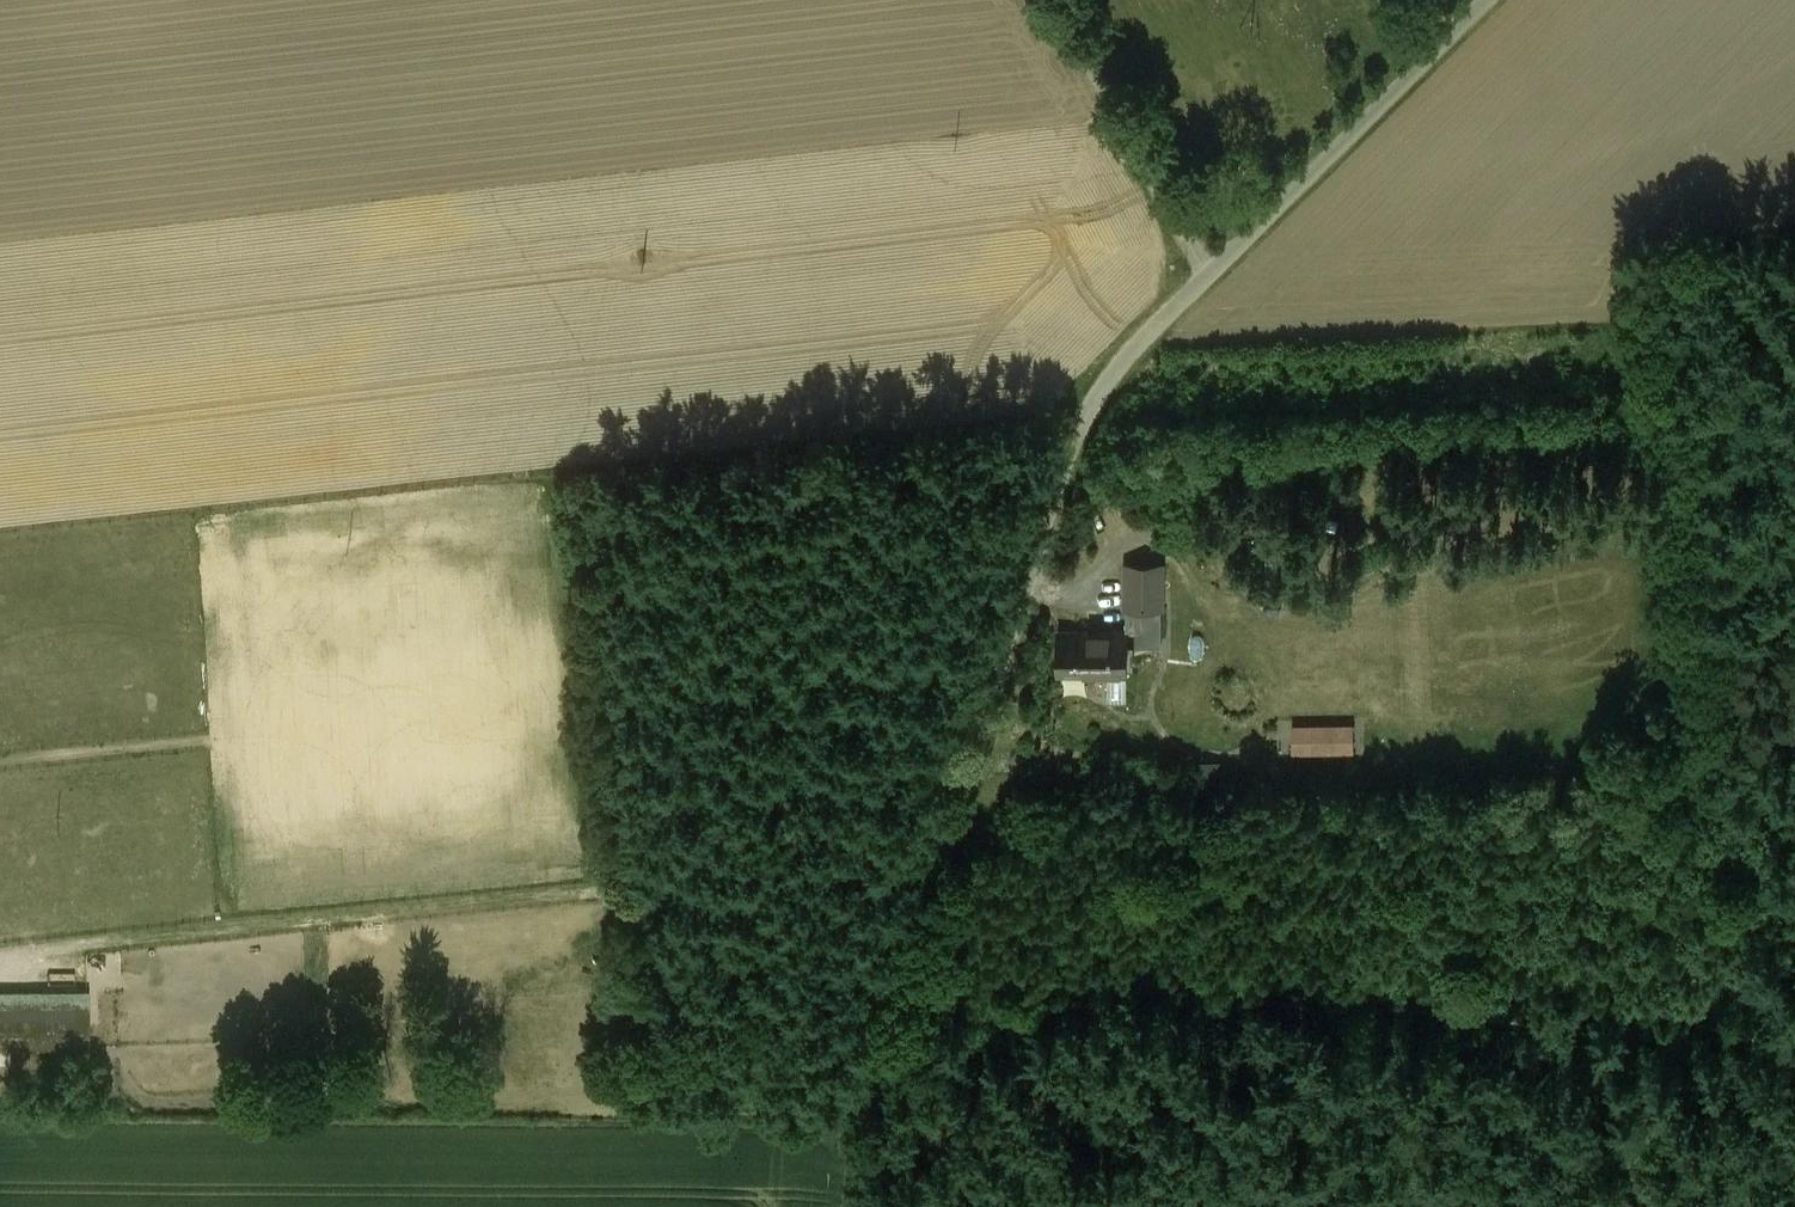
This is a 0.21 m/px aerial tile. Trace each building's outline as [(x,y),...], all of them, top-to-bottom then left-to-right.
[(1163,564),(1128,564),(1128,631),(1128,645),(1163,646),(1163,564)] [(1128,631),(1059,630),(1059,673),(1128,673),(1128,645),(1128,631)] [(1355,725),(1294,725),(1293,752),(1354,752),(1355,725)] [(1221,760),(1195,759),(1194,782),(1220,783),(1221,760)] [(68,996),(0,996),(0,1060),(67,1061),(68,996)]
